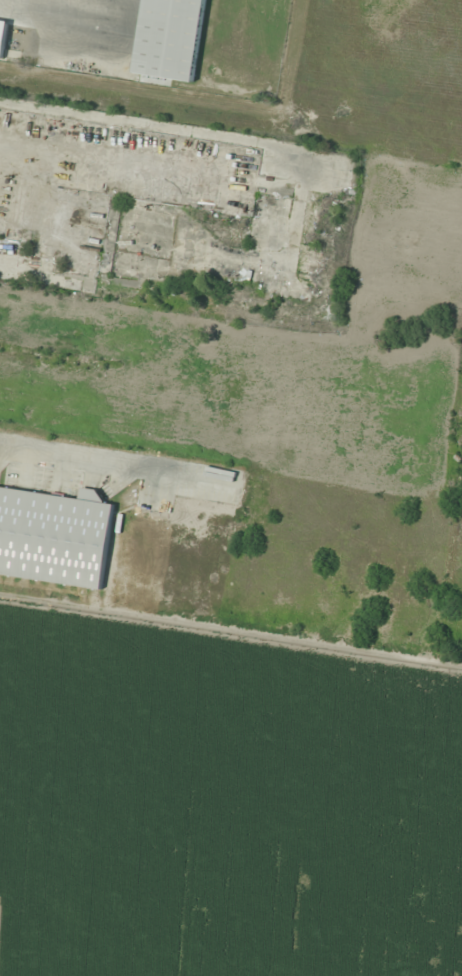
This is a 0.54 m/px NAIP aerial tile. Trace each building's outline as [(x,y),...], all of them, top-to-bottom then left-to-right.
[(136,74),(194,81),(204,0),(146,0),(136,74)] [(0,20),(0,58),(2,58),(8,21),(0,20)] [(0,486),(0,573),(102,586),(113,504),(100,502),(102,490),(80,488),(79,496),(0,486)]
